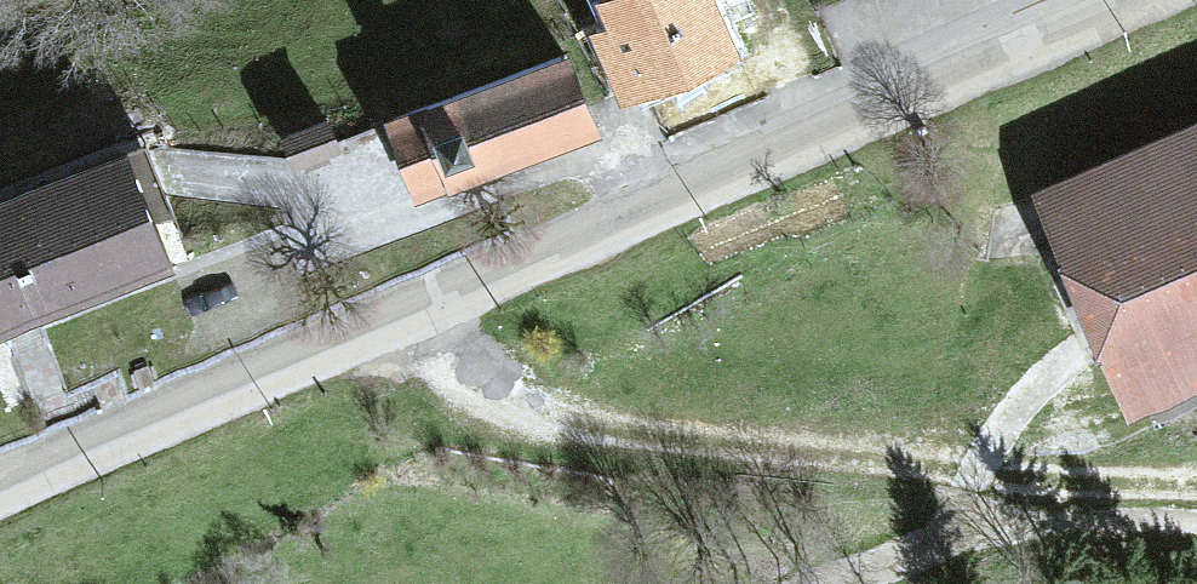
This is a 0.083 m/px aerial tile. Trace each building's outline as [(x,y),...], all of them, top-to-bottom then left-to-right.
[(684,67),(765,35),(752,0),(658,0),(684,67)] [(610,45),(442,110),(468,175),(635,110),(610,45)] [(1025,194),(1128,426),(1196,395),(1196,118),(1025,194)] [(0,185),(0,325),(200,246),(152,125),(0,185)]
